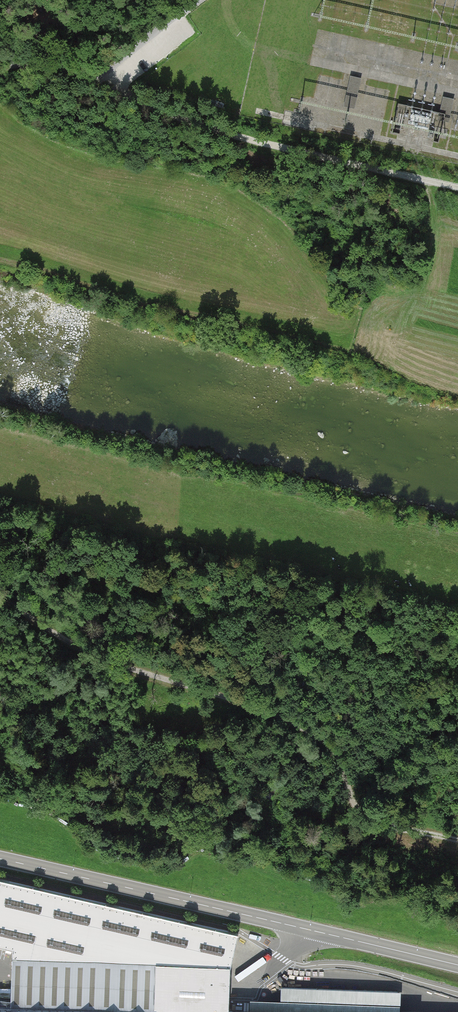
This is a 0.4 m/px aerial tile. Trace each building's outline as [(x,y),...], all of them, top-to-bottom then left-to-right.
[(230,966),(236,936),(0,881),(0,947),(14,950),(13,957),(155,964),(230,966)] [(155,964),(13,957),(12,976),(11,1006),(0,1005),(0,1011),(154,1011),(155,964)] [(154,1011),(229,1011),(230,982),(230,966),(155,964),(154,1011)]
